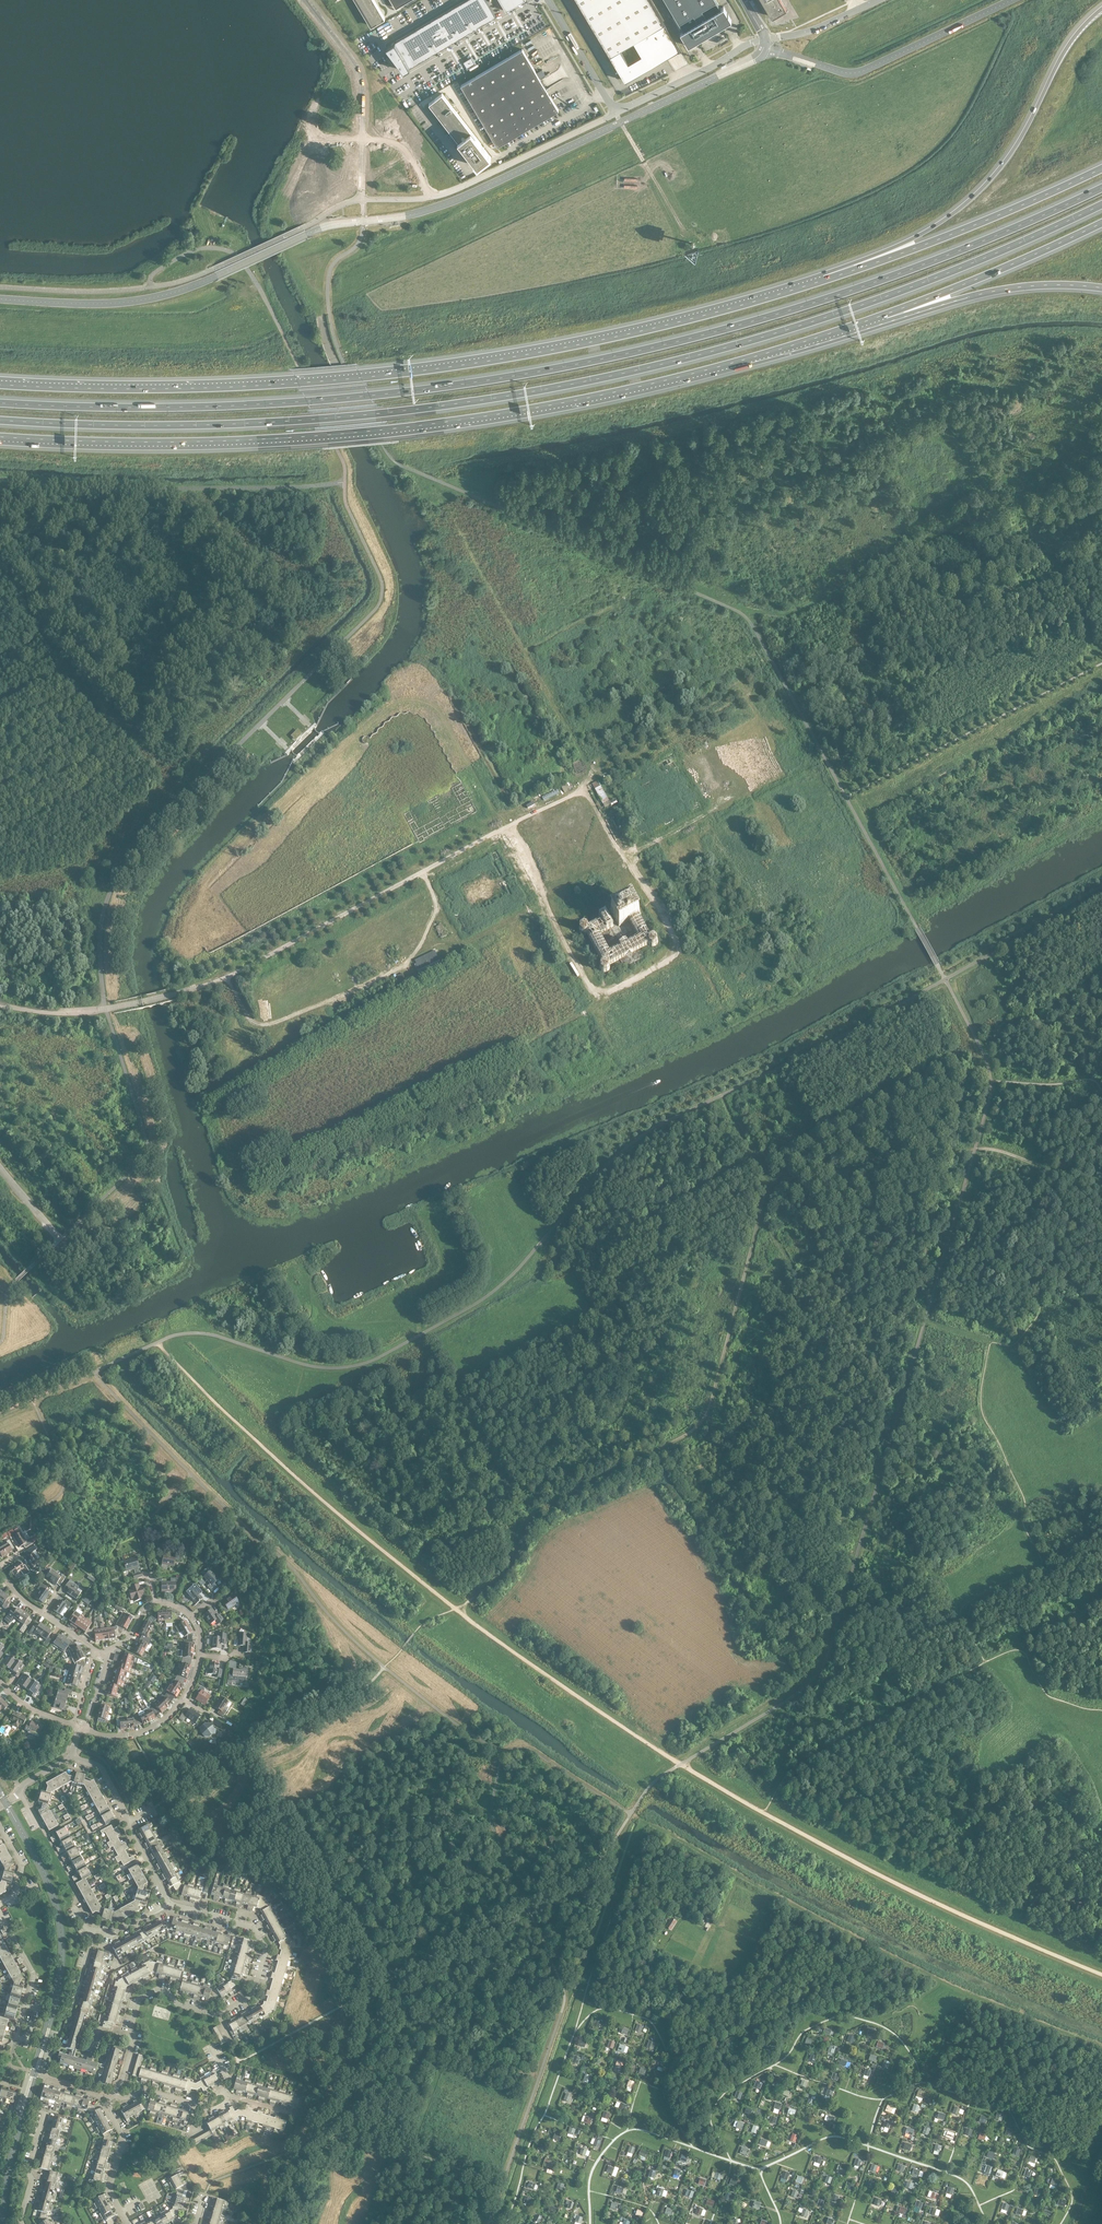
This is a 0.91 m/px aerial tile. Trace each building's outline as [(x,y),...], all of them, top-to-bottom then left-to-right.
[(372,25),(377,22),(377,23),(384,19),(383,18),(384,18),(385,19),(385,18),(375,0),(357,0),(372,25)] [(404,71),(496,16),(486,0),(465,0),(386,47),(404,71)] [(506,11),(524,0),(499,0),(506,11)] [(646,71),(646,70),(645,71),(644,69),(659,60),(680,48),(651,0),(578,0),(625,80),(640,71),(641,73),(641,74),(646,71)] [(675,17),(676,17),(683,30),(683,31),(683,30),(680,32),(688,45),(691,44),(690,43),(691,43),(692,45),(729,23),(728,21),(729,21),(731,20),(723,6),(721,8),(720,8),(716,0),(665,0),(675,17)] [(781,0),(762,0),(772,16),(777,13),(778,13),(778,14),(779,14),(779,13),(780,13),(780,12),(786,8),(781,0)] [(559,110),(522,49),(461,85),(493,139),(483,146),(442,93),(429,103),(480,169),(493,159),(485,148),(494,141),(495,143),(497,146),(559,110)] [(472,57),(464,62),(468,68),(475,63),(472,57)] [(632,898),(617,906),(612,909),(611,908),(610,909),(610,910),(611,910),(610,910),(619,926),(629,921),(638,937),(628,942),(627,940),(619,944),(620,946),(610,952),(600,934),(614,926),(606,912),(605,911),(605,912),(605,913),(599,916),(601,920),(589,927),(589,926),(588,926),(588,925),(587,925),(586,924),(585,924),(584,924),(583,924),(582,925),(581,926),(580,926),(580,927),(580,928),(580,929),(580,930),(580,931),(580,932),(581,932),(581,933),(582,933),(583,934),(584,934),(585,934),(586,934),(587,934),(603,963),(602,963),(602,964),(601,965),(601,966),(600,967),(600,968),(601,969),(601,970),(602,971),(603,972),(604,972),(605,972),(606,972),(607,972),(608,972),(609,971),(610,970),(610,969),(610,968),(610,967),(610,966),(610,965),(620,959),(623,965),(624,964),(625,964),(625,965),(626,965),(627,965),(627,966),(640,959),(640,958),(640,957),(640,956),(640,955),(641,955),(639,949),(649,944),(649,945),(650,945),(651,946),(652,946),(653,946),(654,946),(655,946),(656,946),(656,945),(657,945),(658,944),(658,943),(658,942),(658,941),(658,940),(658,939),(657,938),(656,937),(655,937),(654,937),(654,936),(653,936),(652,937),(651,937),(639,915),(641,914),(632,898)] [(16,1541),(20,1547),(23,1545),(25,1548),(34,1543),(31,1538),(26,1541),(21,1533),(13,1537),(16,1541)] [(11,1550),(14,1548),(9,1540),(6,1542),(8,1544),(0,1549),(0,1554),(2,1557),(12,1551),(11,1550)] [(25,1552),(28,1556),(26,1558),(33,1568),(40,1563),(39,1563),(42,1561),(42,1559),(42,1558),(40,1558),(35,1550),(37,1549),(35,1546),(25,1552)] [(163,1556),(162,1564),(161,1567),(162,1568),(166,1569),(168,1568),(168,1565),(174,1566),(175,1561),(181,1562),(182,1556),(174,1554),(174,1555),(174,1558),(163,1556)] [(136,1558),(123,1562),(125,1567),(126,1566),(128,1571),(134,1569),(135,1575),(133,1575),(134,1579),(142,1577),(141,1573),(140,1573),(136,1563),(138,1563),(136,1558)] [(10,1569),(14,1576),(21,1571),(23,1574),(29,1570),(25,1565),(22,1567),(19,1563),(10,1569)] [(60,1586),(66,1577),(62,1575),(61,1577),(55,1573),(56,1572),(52,1569),(46,1577),(53,1582),(52,1583),(56,1585),(57,1584),(60,1586)] [(207,1586),(212,1591),(217,1586),(214,1583),(219,1580),(219,1579),(218,1580),(210,1571),(211,1571),(211,1570),(204,1577),(207,1580),(206,1581),(206,1582),(207,1580),(210,1583),(207,1586)] [(175,1582),(177,1582),(177,1578),(171,1579),(171,1582),(170,1582),(170,1583),(167,1583),(162,1583),(162,1592),(176,1592),(175,1582)] [(69,1588),(70,1589),(67,1593),(73,1597),(74,1596),(77,1599),(82,1592),(79,1590),(80,1588),(72,1583),(73,1582),(70,1580),(65,1587),(68,1589),(69,1588)] [(36,1598),(43,1603),(46,1599),(45,1599),(49,1593),(46,1591),(48,1588),(42,1583),(38,1589),(41,1591),(36,1598)] [(223,1583),(218,1588),(221,1592),(227,1587),(223,1583)] [(138,1585),(131,1587),(132,1591),(129,1592),(131,1599),(134,1598),(135,1601),(142,1599),(141,1596),(144,1595),(142,1588),(139,1589),(138,1585)] [(194,1585),(192,1587),(189,1590),(192,1593),(189,1596),(196,1604),(194,1606),(199,1602),(200,1602),(199,1601),(203,1599),(197,1593),(200,1591),(194,1585)] [(228,1610),(238,1602),(232,1593),(233,1595),(229,1597),(229,1599),(228,1600),(228,1599),(223,1603),(224,1604),(221,1606),(226,1613),(229,1610),(228,1610)] [(3,1594),(0,1599),(0,1604),(3,1606),(2,1608),(5,1610),(10,1604),(6,1601),(8,1598),(3,1594)] [(71,1604),(66,1600),(64,1603),(59,1600),(53,1610),(62,1616),(60,1614),(65,1607),(68,1609),(71,1604)] [(14,1618),(18,1621),(23,1613),(18,1609),(16,1611),(13,1609),(6,1619),(6,1618),(3,1623),(7,1628),(13,1623),(12,1622),(14,1618)] [(210,1624),(211,1624),(215,1621),(218,1625),(224,1621),(219,1615),(216,1617),(211,1610),(203,1616),(204,1615),(211,1624),(210,1624)] [(171,1612),(171,1611),(164,1611),(165,1621),(165,1624),(173,1623),(173,1621),(175,1622),(178,1617),(175,1616),(176,1614),(171,1612)] [(70,1625),(73,1627),(81,1616),(75,1612),(70,1620),(72,1622),(70,1625)] [(29,1617),(23,1613),(18,1621),(24,1625),(19,1631),(23,1633),(31,1621),(28,1619),(29,1617)] [(123,1613),(120,1619),(129,1624),(133,1618),(123,1613)] [(87,1619),(81,1616),(73,1627),(76,1629),(78,1626),(81,1628),(87,1619)] [(92,1623),(87,1619),(81,1628),(86,1632),(84,1634),(87,1636),(90,1631),(88,1629),(92,1623)] [(129,1624),(120,1619),(116,1625),(119,1626),(117,1629),(123,1632),(124,1629),(126,1630),(129,1624)] [(145,1621),(142,1627),(150,1632),(153,1626),(145,1621)] [(178,1626),(181,1631),(189,1627),(186,1621),(178,1626)] [(36,1624),(33,1628),(30,1633),(33,1635),(34,1634),(37,1636),(38,1634),(41,1636),(46,1628),(40,1624),(39,1626),(36,1624)] [(150,1632),(142,1627),(139,1633),(142,1635),(141,1638),(150,1643),(152,1640),(147,1638),(150,1632)] [(193,1633),(189,1627),(181,1631),(184,1637),(186,1636),(187,1637),(187,1640),(193,1640),(193,1637),(194,1636),(192,1633),(193,1633)] [(52,1632),(46,1628),(41,1636),(46,1641),(44,1644),(47,1647),(52,1640),(48,1638),(52,1632)] [(114,1628),(107,1629),(109,1640),(115,1639),(115,1637),(120,1636),(123,1632),(117,1629),(116,1631),(114,1631),(114,1628)] [(102,1641),(101,1630),(94,1631),(94,1633),(93,1633),(90,1631),(87,1636),(89,1638),(92,1640),(95,1639),(95,1642),(101,1641),(102,1641)] [(239,1632),(239,1634),(237,1633),(237,1639),(238,1640),(238,1646),(244,1646),(243,1653),(250,1653),(251,1643),(247,1643),(247,1634),(244,1634),(244,1632),(243,1631),(241,1630),(240,1630),(239,1632)] [(219,1634),(218,1638),(213,1637),(212,1649),(221,1649),(221,1645),(226,1645),(226,1642),(225,1642),(226,1634),(219,1634)] [(53,1645),(58,1649),(65,1639),(66,1638),(63,1636),(62,1637),(59,1636),(53,1645)] [(150,1643),(141,1638),(136,1647),(145,1651),(148,1645),(149,1646),(150,1643)] [(70,1643),(65,1639),(58,1649),(64,1652),(68,1647),(71,1649),(74,1643),(71,1641),(70,1643)] [(77,1645),(74,1643),(71,1649),(72,1650),(69,1651),(72,1657),(82,1653),(80,1646),(78,1647),(77,1645)] [(182,1644),(181,1651),(194,1652),(195,1645),(182,1644)] [(141,1657),(145,1651),(136,1647),(135,1650),(129,1647),(127,1649),(141,1657)] [(194,1652),(181,1651),(181,1657),(183,1658),(182,1660),(187,1660),(187,1658),(192,1659),(193,1659),(194,1652)] [(85,1659),(82,1653),(72,1657),(75,1664),(77,1663),(78,1664),(85,1664),(83,1660),(85,1659)] [(115,1654),(114,1657),(133,1663),(134,1657),(124,1654),(124,1657),(123,1657),(123,1656),(115,1654)] [(10,1669),(16,1660),(10,1656),(7,1661),(4,1659),(0,1665),(0,1666),(3,1667),(4,1665),(10,1669)] [(133,1663),(114,1657),(113,1660),(121,1663),(121,1662),(122,1662),(121,1665),(131,1668),(133,1663)] [(25,1666),(16,1660),(10,1669),(15,1673),(14,1675),(17,1677),(25,1666)] [(182,1663),(180,1669),(189,1673),(191,1666),(185,1664),(186,1662),(182,1661),(181,1663),(182,1663)] [(210,1663),(208,1672),(206,1672),(206,1676),(211,1677),(211,1674),(213,1675),(212,1677),(221,1678),(222,1671),(218,1670),(219,1665),(210,1663)] [(82,1675),(85,1664),(78,1664),(77,1667),(70,1665),(69,1671),(82,1675)] [(112,1665),(111,1668),(113,1669),(113,1668),(127,1672),(127,1673),(130,1673),(131,1668),(121,1665),(121,1668),(120,1668),(120,1667),(112,1665)] [(113,1668),(113,1669),(113,1671),(116,1672),(116,1675),(126,1678),(127,1673),(127,1672),(113,1668)] [(189,1673),(180,1669),(178,1676),(177,1675),(176,1678),(180,1679),(181,1677),(187,1679),(189,1673)] [(233,1670),(232,1673),(229,1672),(228,1680),(245,1682),(247,1671),(246,1671),(246,1670),(241,1669),(240,1671),(233,1670)] [(82,1675),(69,1671),(66,1670),(64,1676),(67,1677),(80,1681),(82,1675)] [(20,1685),(26,1689),(32,1680),(23,1674),(16,1685),(19,1687),(20,1685)] [(126,1678),(116,1675),(115,1678),(111,1676),(110,1679),(124,1683),(126,1678)] [(80,1681),(67,1677),(65,1684),(78,1687),(80,1681)] [(124,1683),(110,1679),(110,1681),(113,1683),(113,1685),(113,1686),(120,1688),(123,1688),(124,1683)] [(176,1679),(175,1681),(174,1680),(170,1686),(172,1687),(180,1692),(184,1686),(178,1683),(179,1681),(176,1679)] [(41,1686),(32,1680),(26,1689),(32,1693),(30,1695),(35,1699),(40,1693),(37,1691),(41,1686)] [(113,1685),(110,1685),(109,1687),(105,1686),(105,1689),(119,1693),(120,1688),(113,1686),(113,1685)] [(180,1692),(172,1687),(169,1692),(168,1692),(166,1694),(170,1696),(171,1694),(177,1698),(180,1692)] [(201,1692),(196,1700),(200,1702),(200,1701),(205,1704),(210,1696),(203,1691),(205,1689),(200,1687),(198,1690),(201,1692)] [(58,1691),(56,1697),(67,1700),(69,1694),(71,1695),(72,1691),(65,1689),(64,1692),(58,1691)] [(119,1693),(105,1689),(104,1691),(108,1692),(107,1695),(117,1698),(119,1693)] [(165,1697),(160,1702),(167,1709),(172,1704),(171,1703),(167,1699),(169,1698),(166,1695),(164,1696),(165,1697)] [(67,1700),(56,1697),(54,1704),(58,1705),(57,1709),(66,1711),(67,1708),(65,1707),(67,1700)] [(221,1697),(214,1707),(219,1710),(217,1714),(223,1717),(226,1712),(224,1710),(228,1702),(221,1697)] [(154,1705),(155,1706),(153,1707),(156,1710),(157,1709),(161,1713),(162,1714),(167,1709),(160,1702),(159,1701),(157,1700),(155,1701),(154,1702),(154,1704),(154,1705)] [(101,1705),(99,1712),(108,1715),(111,1705),(105,1703),(105,1706),(101,1705)] [(143,1711),(144,1712),(149,1722),(155,1719),(155,1717),(152,1713),(154,1712),(152,1708),(150,1710),(149,1708),(143,1711)] [(190,1710),(185,1717),(191,1720),(191,1721),(194,1724),(194,1725),(200,1716),(190,1710)] [(138,1715),(139,1716),(137,1717),(139,1720),(140,1720),(144,1725),(149,1722),(144,1712),(143,1711),(141,1711),(139,1712),(138,1714),(138,1715)] [(108,1715),(99,1712),(97,1718),(101,1719),(100,1722),(106,1724),(108,1715)] [(12,1725),(17,1728),(19,1724),(22,1725),(25,1718),(18,1714),(17,1715),(15,1714),(12,1720),(14,1721),(12,1725)] [(133,1719),(126,1720),(127,1729),(134,1728),(133,1722),(135,1722),(135,1718),(133,1718),(133,1719)] [(127,1729),(126,1720),(116,1721),(117,1726),(120,1726),(121,1730),(127,1729)] [(30,1730),(40,1733),(43,1726),(35,1723),(35,1722),(32,1721),(30,1726),(27,1724),(25,1731),(30,1732),(30,1730)] [(211,1734),(212,1734),(215,1734),(215,1729),(212,1728),(212,1726),(210,1726),(210,1725),(205,1725),(205,1726),(203,1726),(202,1728),(201,1728),(201,1733),(202,1733),(202,1735),(203,1735),(204,1736),(205,1737),(206,1737),(207,1737),(208,1737),(209,1737),(209,1736),(210,1736),(211,1736),(211,1734)] [(66,1773),(61,1776),(66,1785),(71,1782),(72,1783),(73,1777),(67,1776),(66,1773)] [(74,1773),(73,1777),(72,1783),(77,1784),(80,1774),(74,1773)] [(86,1776),(80,1774),(77,1784),(76,1788),(82,1790),(83,1786),(85,1781),(86,1776)] [(66,1785),(61,1776),(56,1778),(61,1788),(66,1785)] [(61,1788),(56,1778),(51,1781),(56,1790),(61,1788)] [(56,1790),(51,1781),(46,1784),(48,1787),(46,1793),(51,1794),(51,1793),(56,1790)] [(90,1782),(85,1781),(83,1786),(84,1786),(87,1791),(96,1786),(93,1781),(90,1782)] [(99,1791),(96,1786),(87,1791),(89,1796),(99,1791)] [(41,1791),(39,1797),(49,1800),(51,1794),(46,1793),(41,1791)] [(101,1796),(99,1791),(89,1796),(92,1801),(101,1796)] [(104,1800),(101,1796),(92,1801),(95,1806),(104,1800)] [(49,1800),(39,1797),(38,1802),(43,1804),(48,1805),(49,1800)] [(107,1805),(104,1800),(95,1806),(98,1811),(107,1805)] [(48,1805),(43,1804),(41,1810),(38,1811),(41,1816),(50,1811),(47,1806),(48,1805)] [(110,1810),(107,1805),(98,1811),(100,1816),(110,1810)] [(112,1815),(110,1810),(100,1816),(103,1820),(112,1815)] [(53,1816),(50,1811),(41,1816),(43,1821),(53,1816)] [(115,1820),(112,1815),(103,1820),(106,1825),(115,1820)] [(56,1821),(53,1816),(43,1821),(46,1826),(56,1821)] [(58,1826),(56,1821),(46,1826),(49,1831),(58,1826)] [(141,1832),(138,1834),(139,1837),(151,1830),(150,1827),(153,1825),(151,1823),(150,1824),(144,1827),(139,1829),(141,1832)] [(113,1829),(111,1825),(100,1831),(102,1834),(105,1832),(108,1837),(118,1831),(117,1828),(113,1829)] [(67,1832),(64,1827),(55,1832),(58,1837),(67,1832)] [(153,1833),(151,1830),(139,1837),(141,1839),(144,1837),(145,1840),(157,1833),(156,1831),(153,1833)] [(120,1834),(118,1831),(108,1837),(110,1842),(107,1844),(108,1846),(119,1840),(117,1836),(120,1834)] [(69,1837),(67,1832),(58,1837),(61,1842),(69,1837)] [(158,1836),(157,1833),(145,1840),(147,1843),(144,1845),(145,1847),(157,1840),(155,1838),(158,1836)] [(72,1842),(69,1837),(61,1842),(63,1847),(72,1842)] [(121,1844),(119,1840),(108,1846),(110,1849),(113,1847),(115,1851),(127,1845),(125,1842),(121,1844)] [(158,1843),(157,1840),(145,1847),(146,1849),(150,1848),(151,1850),(163,1844),(161,1841),(158,1843)] [(75,1847),(72,1842),(63,1847),(66,1852),(75,1847)] [(164,1846),(163,1844),(151,1850),(153,1853),(149,1855),(151,1857),(163,1851),(161,1848),(164,1846)] [(128,1849),(127,1845),(115,1851),(118,1856),(115,1858),(116,1860),(127,1854),(125,1850),(128,1849)] [(78,1852),(75,1847),(66,1852),(69,1857),(78,1852)] [(6,1850),(0,1853),(0,1859),(9,1855),(6,1850)] [(164,1854),(163,1851),(151,1857),(152,1860),(155,1858),(157,1861),(169,1854),(167,1852),(164,1854)] [(80,1856),(78,1852),(69,1857),(71,1861),(80,1856)] [(129,1858),(127,1854),(116,1860),(117,1863),(121,1861),(123,1866),(134,1859),(133,1856),(129,1858)] [(170,1857),(169,1854),(157,1861),(158,1864),(155,1865),(157,1868),(168,1861),(167,1858),(170,1857)] [(9,1855),(0,1859),(0,1861),(2,1865),(12,1860),(9,1855)] [(83,1861),(80,1856),(71,1861),(74,1866),(83,1861)] [(14,1865),(12,1860),(2,1865),(5,1869),(4,1870),(10,1872),(11,1866),(14,1865)] [(86,1866),(83,1861),(74,1866),(77,1871),(86,1866)] [(170,1864),(168,1861),(157,1868),(158,1870),(161,1868),(163,1871),(174,1865),(173,1862),(170,1864)] [(139,1869),(136,1863),(127,1869),(130,1874),(139,1869)] [(176,1867),(174,1865),(163,1871),(164,1874),(161,1876),(162,1878),(174,1872),(172,1869),(176,1867)] [(88,1871),(86,1866),(77,1871),(80,1876),(88,1871)] [(142,1873),(139,1869),(130,1874),(132,1879),(142,1873)] [(14,1873),(10,1872),(4,1870),(3,1876),(13,1879),(14,1873)] [(91,1876),(88,1871),(80,1876),(82,1881),(85,1879),(91,1876)] [(176,1874),(174,1872),(162,1878),(164,1880),(167,1879),(168,1881),(180,1875),(179,1873),(176,1874)] [(145,1878),(142,1873),(132,1879),(135,1883),(145,1878)] [(181,1877),(180,1875),(168,1881),(170,1884),(167,1886),(168,1889),(173,1886),(176,1891),(181,1885),(178,1879),(181,1877)] [(13,1879),(3,1876),(1,1882),(6,1883),(11,1885),(13,1879)] [(147,1883),(145,1878),(135,1883),(138,1888),(138,1889),(143,1891),(144,1885),(147,1883)] [(82,1881),(76,1884),(78,1889),(88,1884),(85,1879),(82,1881)] [(217,1883),(214,1882),(211,1895),(214,1896),(213,1899),(216,1900),(219,1887),(216,1886),(217,1883)] [(187,1886),(181,1885),(176,1891),(182,1893),(180,1898),(183,1899),(184,1896),(187,1897),(191,1884),(188,1883),(187,1886)] [(91,1889),(88,1884),(78,1889),(81,1894),(91,1889)] [(194,1884),(191,1884),(187,1897),(190,1897),(189,1901),(192,1902),(196,1889),(193,1888),(194,1884)] [(222,1888),(219,1887),(216,1900),(218,1901),(219,1897),(222,1898),(226,1885),(223,1884),(222,1888)] [(229,1886),(226,1885),(222,1898),(225,1899),(224,1902),(227,1903),(231,1890),(228,1889),(229,1886)] [(199,1890),(196,1889),(192,1902),(194,1902),(196,1897),(199,1898),(203,1887),(200,1886),(199,1890)] [(234,1891),(231,1890),(227,1903),(230,1904),(231,1900),(234,1901),(237,1888),(235,1888),(234,1891)] [(240,1889),(237,1888),(234,1901),(237,1902),(236,1906),(238,1906),(242,1894),(239,1893),(240,1889)] [(93,1894),(91,1889),(81,1894),(84,1899),(93,1894)] [(148,1892),(143,1891),(138,1889),(136,1895),(146,1898),(148,1892)] [(245,1894),(242,1894),(238,1906),(241,1907),(242,1904),(245,1905),(249,1892),(246,1891),(245,1894)] [(251,1892),(249,1892),(245,1905),(248,1905),(247,1909),(250,1910),(253,1897),(250,1896),(251,1892)] [(96,1899),(93,1894),(84,1899),(87,1904),(96,1899)] [(256,1898),(253,1897),(250,1910),(252,1911),(253,1907),(256,1908),(260,1895),(257,1894),(256,1898)] [(146,1898),(136,1895),(134,1901),(140,1902),(144,1903),(146,1898)] [(266,1897),(260,1895),(256,1908),(260,1909),(261,1912),(273,1905),(272,1903),(269,1905),(266,1901),(265,1900),(266,1897)] [(99,1904),(96,1899),(87,1904),(89,1909),(99,1904)] [(140,1902),(134,1901),(134,1902),(129,1904),(134,1913),(139,1911),(138,1908),(140,1902)] [(101,1908),(99,1904),(89,1909),(92,1914),(95,1912),(101,1914),(102,1909),(101,1908)] [(134,1913),(129,1904),(124,1907),(130,1916),(134,1913)] [(274,1908),(273,1905),(261,1912),(263,1914),(260,1916),(261,1919),(273,1912),(271,1910),(274,1908)] [(130,1916),(124,1907),(120,1910),(125,1919),(130,1916)] [(108,1910),(102,1909),(101,1914),(100,1919),(105,1920),(108,1910)] [(114,1912),(108,1910),(105,1920),(111,1922),(112,1917),(114,1912)] [(125,1919),(120,1910),(115,1912),(114,1912),(112,1917),(118,1919),(120,1922),(125,1919)] [(274,1915),(273,1912),(261,1919),(262,1921),(265,1919),(267,1922),(279,1916),(277,1913),(274,1915)] [(280,1918),(279,1916),(267,1922),(269,1925),(265,1927),(267,1929),(278,1923),(277,1920),(280,1918)] [(176,1918),(173,1917),(173,1919),(171,1924),(166,1922),(167,1929),(173,1930),(172,1934),(175,1935),(178,1922),(175,1921),(176,1918)] [(159,1920),(158,1919),(155,1920),(157,1923),(154,1925),(161,1936),(163,1935),(161,1932),(167,1929),(166,1922),(161,1925),(159,1920)] [(185,1920),(182,1919),(181,1923),(178,1922),(175,1935),(177,1936),(178,1932),(181,1933),(185,1920)] [(188,1921),(185,1920),(181,1933),(184,1934),(183,1937),(186,1938),(190,1925),(187,1924),(188,1921)] [(152,1926),(150,1923),(147,1924),(154,1936),(157,1935),(158,1938),(161,1936),(154,1925),(152,1926)] [(196,1923),(194,1923),(193,1926),(190,1925),(186,1938),(189,1939),(190,1935),(193,1936),(196,1923)] [(199,1924),(196,1923),(193,1936),(196,1937),(195,1941),(197,1941),(201,1928),(198,1928),(199,1924)] [(280,1925),(278,1923),(267,1929),(268,1931),(271,1930),(273,1932),(284,1926),(283,1924),(280,1925)] [(154,1936),(147,1924),(145,1926),(147,1929),(144,1930),(150,1942),(153,1941),(151,1938),(154,1936)] [(208,1927),(205,1926),(204,1929),(201,1928),(197,1941),(200,1942),(201,1939),(204,1940),(208,1927)] [(286,1928),(284,1926),(273,1932),(274,1935),(271,1937),(272,1939),(284,1933),(283,1930),(286,1928)] [(210,1927),(208,1927),(204,1940),(207,1940),(206,1944),(209,1945),(213,1932),(210,1931),(210,1927)] [(141,1932),(139,1929),(137,1930),(143,1942),(146,1940),(148,1943),(150,1942),(144,1930),(141,1932)] [(219,1930),(217,1929),(216,1933),(213,1932),(209,1945),(212,1945),(213,1942),(216,1943),(219,1930)] [(143,1942),(137,1930),(135,1931),(136,1935),(133,1936),(140,1948),(142,1947),(141,1943),(143,1942)] [(222,1931),(219,1930),(216,1943),(219,1944),(218,1947),(220,1948),(224,1935),(221,1934),(222,1931)] [(231,1933),(228,1932),(227,1936),(224,1935),(220,1948),(223,1949),(224,1945),(227,1946),(228,1943),(231,1933)] [(286,1936),(284,1933),(272,1939),(274,1942),(277,1940),(278,1943),(290,1936),(289,1934),(286,1936)] [(131,1938),(129,1935),(127,1936),(133,1948),(136,1946),(137,1949),(140,1948),(133,1936),(131,1938)] [(133,1948),(127,1936),(124,1937),(126,1940),(123,1942),(130,1954),(132,1952),(130,1949),(133,1948)] [(293,1941),(290,1936),(278,1943),(280,1946),(279,1949),(281,1950),(292,1953),(293,1950),(289,1949),(290,1944),(290,1943),(293,1941)] [(252,1941),(239,1938),(238,1941),(241,1942),(241,1945),(254,1948),(254,1946),(251,1945),(252,1941)] [(120,1943),(119,1940),(116,1942),(123,1953),(125,1952),(127,1955),(130,1954),(123,1942),(120,1943)] [(123,1953),(116,1942),(114,1943),(116,1946),(113,1948),(114,1951),(119,1959),(122,1958),(120,1955),(123,1953)] [(254,1948),(241,1945),(240,1948),(236,1947),(235,1949),(248,1953),(249,1950),(253,1951),(254,1948)] [(7,1949),(0,1953),(0,1958),(0,1959),(10,1954),(7,1949)] [(248,1953),(235,1949),(235,1952),(238,1953),(237,1956),(250,1960),(251,1957),(247,1956),(248,1953)] [(292,1953),(281,1950),(279,1956),(276,1955),(275,1957),(286,1961),(287,1955),(291,1956),(292,1953)] [(96,1954),(93,1953),(92,1955),(104,1959),(105,1956),(109,1957),(110,1954),(97,1951),(96,1954)] [(13,1959),(10,1954),(0,1959),(3,1964),(13,1959)] [(104,1959),(92,1955),(91,1958),(94,1959),(94,1962),(106,1966),(107,1963),(104,1962),(104,1959)] [(250,1960),(237,1956),(236,1959),(233,1958),(232,1961),(245,1964),(246,1961),(249,1962),(250,1960)] [(286,1961),(275,1957),(274,1960),(278,1961),(276,1967),(287,1971),(288,1967),(284,1966),(286,1961)] [(15,1964),(13,1959),(3,1964),(6,1969),(15,1964)] [(149,1960),(144,1963),(150,1974),(153,1972),(156,1973),(160,1961),(157,1960),(156,1963),(152,1962),(150,1963),(149,1960)] [(163,1961),(160,1961),(156,1973),(159,1974),(158,1978),(161,1979),(165,1966),(162,1965),(163,1961)] [(245,1964),(232,1961),(231,1963),(235,1964),(234,1967),(247,1971),(248,1969),(244,1967),(245,1964)] [(106,1966),(94,1962),(93,1965),(89,1964),(89,1967),(101,1970),(102,1967),(106,1968),(106,1966)] [(150,1974),(144,1963),(141,1964),(143,1967),(140,1969),(147,1980),(149,1979),(147,1976),(150,1974)] [(168,1966),(165,1966),(161,1979),(164,1979),(165,1976),(168,1977),(171,1964),(169,1963),(168,1966)] [(18,1969),(15,1964),(6,1969),(9,1974),(18,1969)] [(174,1965),(171,1964),(168,1977),(171,1978),(170,1981),(172,1982),(176,1969),(173,1968),(174,1965)] [(179,1970),(176,1969),(172,1982),(175,1983),(176,1979),(179,1980),(183,1967),(180,1966),(179,1970)] [(101,1970),(89,1967),(88,1969),(91,1971),(90,1974),(103,1977),(104,1974),(100,1974),(101,1970)] [(136,1967),(133,1968),(140,1980),(142,1978),(144,1981),(147,1980),(140,1969),(137,1970),(136,1967)] [(247,1971),(234,1967),(233,1970),(230,1969),(229,1972),(242,1976),(243,1973),(246,1974),(247,1971)] [(287,1971),(276,1967),(274,1973),(271,1972),(270,1975),(281,1978),(282,1973),(286,1974),(287,1971)] [(140,1980),(133,1968),(131,1970),(133,1973),(130,1974),(136,1986),(139,1985),(137,1981),(140,1980)] [(21,1974),(18,1969),(9,1974),(11,1979),(21,1974)] [(242,1976),(229,1972),(228,1975),(232,1976),(230,1982),(235,1986),(237,1981),(244,1983),(244,1980),(241,1979),(242,1976)] [(125,1973),(123,1974),(129,1986),(132,1984),(134,1987),(136,1986),(130,1974),(127,1976),(125,1973)] [(24,1979),(21,1974),(11,1979),(14,1984),(14,1985),(19,1986),(20,1980),(24,1979)] [(103,1977),(90,1974),(89,1976),(86,1975),(85,1978),(98,1982),(99,1979),(102,1980),(103,1977)] [(129,1986),(123,1974),(120,1975),(122,1978),(118,1981),(118,1982),(114,1981),(113,1987),(126,1990),(127,1987),(129,1986)] [(281,1978),(270,1975),(269,1978),(273,1979),(271,1985),(282,1988),(283,1984),(279,1983),(281,1978)] [(98,1982),(85,1978),(84,1981),(88,1982),(87,1985),(100,1989),(101,1986),(97,1985),(98,1982)] [(186,1979),(184,1978),(181,1986),(180,1991),(183,1992),(182,1995),(185,1996),(188,1983),(185,1982),(186,1979)] [(191,1984),(188,1983),(185,1996),(187,1997),(188,1993),(191,1994),(195,1981),(192,1980),(191,1984)] [(198,1982),(195,1981),(191,1994),(194,1995),(193,1998),(196,1999),(200,1986),(197,1985),(198,1982)] [(223,1982),(220,1983),(227,1995),(229,1993),(231,1996),(234,1995),(230,1988),(235,1986),(230,1982),(224,1985),(223,1982)] [(227,1995),(220,1983),(218,1984),(220,1987),(214,1990),(215,1997),(220,1994),(223,2001),(226,1999),(224,1996),(227,1995)] [(203,1987),(200,1986),(196,1999),(199,2000),(200,1996),(203,1997),(206,1984),(204,1984),(203,1987)] [(209,1985),(206,1984),(203,1997),(206,1998),(205,2002),(208,2002),(210,1996),(215,1997),(214,1990),(208,1989),(209,1985)] [(24,1987),(19,1986),(14,1985),(12,1990),(22,1993),(24,1987)] [(100,1989),(87,1985),(86,1988),(83,1987),(82,1990),(95,1993),(96,1990),(99,1991),(100,1989)] [(282,1988),(271,1985),(269,1991),(266,1990),(265,1993),(276,1996),(277,1990),(281,1991),(282,1988)] [(126,1990),(113,1987),(112,1989),(116,1990),(115,1993),(128,1997),(128,1994),(125,1993),(126,1990)] [(22,1993),(12,1990),(11,1996),(20,1998),(22,1993)] [(95,1993),(82,1990),(81,1992),(85,1993),(84,1996),(96,2000),(97,1997),(94,1996),(95,1993)] [(128,1997),(115,1993),(114,1996),(110,1995),(110,1998),(122,2002),(123,1999),(127,2000),(128,1997)] [(276,1996),(265,1993),(264,1995),(268,1996),(266,2002),(277,2005),(278,2002),(274,2001),(276,1996)] [(20,1998),(11,1996),(9,2001),(19,2004),(20,1998)] [(96,2000),(84,1996),(83,1999),(79,1998),(79,2001),(91,2005),(92,2002),(96,2003),(96,2000)] [(122,2002),(110,1998),(109,2001),(112,2002),(111,2005),(124,2008),(125,2006),(122,2005),(122,2002)] [(19,2004),(9,2001),(7,2007),(17,2009),(19,2004)] [(91,2005),(79,2001),(78,2004),(81,2005),(80,2008),(93,2011),(94,2009),(90,2008),(91,2005)] [(263,2005),(260,2007),(266,2019),(269,2017),(267,2014),(271,2012),(272,2010),(275,2011),(277,2005),(266,2002),(264,2002),(263,2005)] [(124,2008),(111,2005),(110,2008),(107,2007),(106,2009),(119,2013),(120,2010),(123,2011),(124,2008)] [(256,2007),(255,2005),(253,2006),(259,2018),(262,2017),(264,2020),(266,2019),(260,2007),(257,2008),(256,2007)] [(259,2018),(253,2006),(251,2008),(252,2011),(249,2012),(256,2024),(258,2023),(257,2020),(259,2018)] [(17,2009),(7,2007),(6,2012),(16,2015),(17,2009)] [(93,2011),(80,2008),(79,2011),(76,2010),(75,2013),(86,2016),(88,2016),(89,2013),(93,2014),(93,2011)] [(119,2013),(106,2009),(105,2012),(109,2013),(108,2016),(121,2020),(122,2017),(118,2016),(119,2013)] [(247,2014),(245,2011),(243,2012),(249,2024),(252,2022),(254,2026),(256,2024),(249,2012),(247,2014)] [(16,2015),(6,2012),(4,2017),(14,2020),(16,2015)] [(249,2024),(243,2012),(240,2014),(242,2017),(239,2018),(246,2030),(248,2029),(246,2026),(249,2024)] [(86,2016),(75,2013),(74,2016),(75,2016),(72,2027),(71,2027),(69,2034),(70,2034),(67,2045),(66,2044),(65,2048),(76,2051),(77,2045),(81,2046),(82,2041),(79,2040),(82,2027),(86,2028),(88,2023),(84,2022),(86,2016)] [(121,2020),(108,2016),(107,2019),(104,2018),(103,2021),(113,2024),(116,2025),(117,2021),(120,2022),(121,2020)] [(236,2020),(235,2017),(232,2018),(239,2030),(241,2028),(243,2031),(246,2030),(239,2018),(236,2020)] [(239,2030),(232,2018),(230,2019),(232,2022),(229,2024),(235,2036),(238,2034),(236,2031),(239,2030)] [(599,2028),(600,2025),(603,2026),(604,2022),(597,2020),(595,2027),(599,2028)] [(113,2024),(103,2021),(102,2023),(105,2024),(105,2025),(102,2025),(101,2027),(112,2029),(112,2028),(107,2026),(108,2025),(113,2026),(113,2024)] [(635,2031),(641,2033),(644,2027),(638,2025),(635,2031)] [(585,2048),(587,2042),(580,2040),(578,2046),(585,2048)] [(647,2047),(653,2049),(655,2043),(649,2041),(647,2047)] [(876,2047),(882,2050),(885,2044),(878,2041),(876,2047)] [(624,2053),(626,2046),(620,2044),(618,2051),(624,2053)] [(116,2046),(111,2045),(110,2048),(106,2047),(106,2049),(109,2050),(107,2057),(106,2060),(105,2063),(102,2062),(100,2067),(104,2068),(103,2071),(102,2074),(101,2078),(100,2081),(97,2080),(96,2082),(109,2086),(111,2081),(112,2081),(114,2074),(113,2074),(116,2063),(117,2063),(119,2056),(118,2056),(119,2050),(115,2049),(116,2046)] [(834,2054),(836,2047),(830,2045),(828,2052),(834,2054)] [(69,2055),(63,2053),(63,2052),(61,2052),(61,2053),(60,2053),(58,2058),(61,2059),(59,2064),(63,2065),(63,2064),(74,2067),(73,2068),(80,2070),(81,2069),(91,2072),(91,2073),(95,2074),(98,2064),(91,2062),(93,2058),(87,2057),(86,2060),(80,2059),(77,2058),(74,2057),(75,2053),(70,2052),(69,2055)] [(875,2063),(877,2057),(871,2054),(869,2061),(875,2063)] [(572,2062),(578,2064),(581,2058),(574,2056),(572,2062)] [(845,2068),(848,2062),(841,2059),(839,2065),(845,2068)] [(658,2067),(664,2069),(666,2062),(660,2060),(658,2067)] [(882,2067),(888,2069),(890,2063),(884,2060),(882,2067)] [(624,2063),(618,2061),(615,2067),(621,2069),(624,2063)] [(141,2082),(143,2083),(147,2070),(144,2069),(145,2065),(142,2065),(138,2077),(142,2078),(141,2082)] [(150,2071),(147,2070),(143,2083),(146,2083),(147,2080),(150,2081),(154,2068),(151,2067),(150,2071)] [(639,2074),(645,2076),(647,2069),(641,2067),(639,2074)] [(156,2069),(154,2068),(150,2081),(153,2082),(152,2085),(155,2086),(158,2073),(155,2072),(156,2069)] [(161,2074),(158,2073),(155,2086),(157,2087),(158,2083),(161,2084),(165,2071),(162,2070),(161,2074)] [(211,2075),(209,2076),(215,2088),(218,2087),(216,2084),(219,2082),(212,2070),(210,2072),(211,2075)] [(168,2072),(165,2071),(161,2084),(164,2085),(163,2088),(166,2089),(170,2076),(167,2075),(168,2072)] [(838,2081),(840,2075),(833,2073),(831,2079),(838,2081)] [(173,2077),(170,2076),(166,2089),(169,2090),(170,2086),(173,2087),(176,2075),(174,2074),(173,2077)] [(592,2078),(588,2077),(589,2075),(586,2074),(583,2081),(590,2083),(592,2078)] [(179,2075),(176,2075),(173,2087),(176,2088),(175,2092),(177,2092),(181,2080),(178,2079),(179,2075)] [(204,2075),(202,2076),(208,2088),(211,2086),(213,2090),(215,2088),(209,2076),(206,2078),(204,2075)] [(208,2088),(202,2076),(199,2077),(201,2081),(196,2084),(196,2090),(201,2088),(205,2094),(207,2093),(205,2089),(208,2088)] [(240,2077),(237,2076),(233,2089),(236,2090),(235,2094),(238,2094),(242,2081),(239,2081),(240,2077)] [(781,2078),(776,2076),(773,2082),(778,2085),(781,2078)] [(184,2080),(181,2080),(177,2092),(180,2093),(181,2090),(184,2091),(188,2078),(185,2077),(184,2080)] [(190,2078),(188,2078),(184,2091),(187,2091),(186,2095),(189,2096),(191,2089),(196,2090),(196,2084),(190,2082),(190,2078)] [(245,2082),(242,2081),(238,2094),(241,2095),(242,2092),(245,2092),(248,2080),(246,2079),(245,2082)] [(251,2080),(248,2080),(245,2092),(248,2093),(247,2097),(249,2098),(253,2085),(250,2084),(251,2080)] [(754,2087),(760,2089),(763,2084),(756,2081),(754,2087)] [(256,2086),(253,2085),(249,2098),(252,2098),(253,2095),(256,2096),(260,2083),(257,2082),(256,2086)] [(262,2084),(260,2083),(256,2096),(259,2097),(258,2100),(261,2101),(264,2088),(261,2087),(262,2084)] [(47,2085),(45,2084),(41,2097),(44,2098),(43,2102),(46,2102),(49,2089),(46,2089),(47,2085)] [(267,2089),(264,2088),(261,2101),(263,2102),(264,2098),(267,2099),(271,2086),(268,2085),(267,2089)] [(274,2087),(271,2086),(267,2099),(270,2100),(269,2103),(272,2104),(276,2091),(273,2090),(274,2087)] [(56,2088),(54,2087),(52,2090),(49,2089),(46,2102),(48,2103),(49,2099),(52,2100),(56,2088)] [(59,2088),(56,2088),(52,2100),(55,2101),(54,2105),(57,2106),(61,2093),(58,2092),(59,2088)] [(832,2097),(834,2091),(828,2088),(826,2095),(832,2097)] [(1,2100),(2,2097),(6,2099),(8,2091),(1,2089),(0,2094),(0,2101),(1,2100)] [(279,2092),(276,2091),(272,2104),(275,2105),(276,2101),(279,2102),(283,2089),(280,2089),(279,2092)] [(285,2090),(283,2089),(279,2102),(282,2103),(281,2107),(284,2107),(287,2095),(284,2094),(285,2090)] [(791,2091),(784,2089),(782,2095),(788,2097),(791,2091)] [(68,2091),(65,2090),(64,2094),(61,2093),(57,2106),(60,2106),(61,2103),(64,2104),(68,2091)] [(15,2093),(8,2091),(6,2099),(10,2100),(10,2103),(13,2104),(14,2101),(13,2100),(15,2093)] [(70,2092),(68,2091),(64,2104),(67,2105),(66,2108),(68,2109),(72,2096),(69,2095),(70,2092)] [(290,2095),(287,2095),(284,2107),(286,2108),(287,2105),(290,2106),(294,2093),(291,2092),(290,2095)] [(734,2098),(740,2100),(743,2094),(737,2092),(734,2098)] [(79,2094),(76,2093),(75,2097),(72,2096),(68,2109),(71,2110),(72,2106),(75,2107),(79,2094)] [(297,2093),(294,2093),(290,2106),(293,2106),(292,2110),(295,2111),(299,2098),(296,2097),(297,2093)] [(572,2098),(570,2097),(571,2095),(566,2093),(563,2100),(570,2102),(572,2098)] [(82,2095),(79,2094),(75,2107),(78,2108),(77,2111),(80,2112),(84,2099),(81,2098),(82,2095)] [(302,2099),(299,2098),(295,2111),(298,2111),(299,2108),(302,2109),(306,2096),(303,2095),(302,2099)] [(90,2097),(88,2096),(87,2100),(84,2099),(80,2112),(82,2113),(83,2109),(90,2111),(94,2106),(88,2104),(90,2097)] [(154,2098),(151,2097),(149,2104),(144,2103),(145,2110),(151,2111),(150,2115),(152,2115),(156,2102),(153,2102),(154,2098)] [(807,2103),(811,2105),(811,2106),(813,2106),(815,2100),(811,2099),(809,2098),(807,2103)] [(139,2105),(135,2099),(133,2101),(135,2104),(132,2105),(138,2117),(141,2116),(139,2112),(145,2110),(144,2103),(139,2105)] [(163,2101),(160,2100),(159,2103),(156,2102),(152,2115),(155,2116),(156,2113),(159,2114),(163,2101)] [(165,2101),(163,2101),(159,2114),(162,2115),(161,2118),(164,2119),(167,2106),(164,2105),(165,2101)] [(782,2104),(776,2102),(774,2109),(780,2111),(782,2104)] [(174,2104),(171,2103),(170,2107),(167,2106),(164,2119),(166,2119),(167,2116),(170,2117),(174,2104)] [(627,2105),(621,2103),(618,2109),(624,2111),(627,2105)] [(129,2107),(127,2104),(125,2105),(131,2117),(134,2115),(136,2118),(138,2117),(132,2105),(129,2107)] [(177,2105),(174,2104),(170,2117),(173,2118),(172,2121),(175,2122),(179,2109),(176,2108),(177,2105)] [(250,2104),(247,2104),(245,2111),(239,2109),(240,2116),(246,2118),(245,2121),(248,2122),(251,2111),(252,2109),(249,2108),(250,2104)] [(131,2117),(125,2105),(122,2106),(124,2109),(121,2111),(128,2123),(130,2121),(129,2118),(131,2117)] [(235,2112),(231,2105),(229,2107),(230,2110),(228,2112),(234,2123),(236,2122),(235,2119),(240,2116),(239,2109),(235,2112)] [(891,2114),(894,2107),(888,2105),(885,2111),(891,2114)] [(96,2111),(94,2106),(90,2111),(93,2117),(89,2118),(91,2121),(103,2114),(101,2111),(104,2110),(103,2107),(96,2111)] [(185,2107),(183,2106),(182,2110),(179,2109),(175,2122),(178,2123),(179,2119),(182,2120),(185,2107)] [(188,2108),(185,2107),(182,2120),(185,2121),(184,2124),(186,2125),(190,2112),(187,2111),(188,2108)] [(958,2115),(961,2109),(955,2107),(952,2113),(958,2115)] [(257,2113),(251,2111),(248,2122),(251,2123),(252,2121),(257,2123),(261,2110),(258,2109),(257,2113)] [(225,2113),(223,2110),(221,2111),(227,2123),(230,2122),(232,2125),(234,2123),(228,2112),(225,2113)] [(263,2111),(261,2110),(257,2123),(262,2124),(262,2126),(265,2127),(269,2116),(262,2114),(263,2111)] [(227,2123),(221,2111),(218,2113),(220,2116),(217,2117),(224,2129),(226,2128),(224,2125),(227,2123)] [(602,2118),(608,2120),(610,2114),(604,2112),(602,2118)] [(944,2121),(946,2115),(939,2113),(937,2119),(944,2121)] [(1001,2122),(1004,2115),(997,2113),(995,2119),(1001,2122)] [(104,2117),(103,2114),(91,2121),(92,2123),(95,2121),(97,2124),(109,2118),(107,2115),(104,2117)] [(275,2118),(269,2116),(265,2127),(269,2128),(269,2126),(275,2128),(278,2115),(276,2114),(275,2118)] [(281,2116),(278,2115),(275,2128),(280,2130),(280,2131),(283,2132),(286,2121),(280,2120),(281,2116)] [(64,2119),(51,2116),(50,2119),(54,2120),(53,2123),(66,2126),(66,2124),(63,2123),(64,2119)] [(214,2119),(213,2116),(210,2117),(217,2129),(220,2127),(221,2130),(224,2129),(217,2117),(214,2119)] [(584,2123),(590,2125),(592,2118),(586,2116),(584,2123)] [(986,2124),(988,2118),(981,2116),(979,2122),(986,2124)] [(217,2129),(210,2117),(208,2118),(210,2122),(207,2123),(213,2135),(216,2134),(214,2130),(217,2129)] [(110,2120),(109,2118),(97,2124),(98,2127),(95,2129),(96,2131),(108,2125),(107,2122),(110,2120)] [(736,2128),(742,2130),(744,2124),(738,2122),(736,2128)] [(66,2126),(53,2123),(52,2126),(48,2125),(47,2127),(60,2131),(61,2128),(65,2129),(66,2126)] [(110,2127),(108,2125),(96,2131),(98,2134),(101,2132),(104,2137),(111,2137),(108,2132),(114,2128),(113,2125),(110,2127)] [(60,2131),(47,2127),(47,2130),(50,2131),(49,2134),(62,2138),(63,2135),(59,2134),(60,2131)] [(574,2136),(576,2130),(570,2128),(568,2134),(574,2136)] [(912,2136),(914,2130),(907,2128),(905,2134),(912,2136)] [(971,2137),(973,2131),(967,2129),(965,2135),(971,2137)] [(946,2137),(952,2140),(955,2134),(948,2131),(946,2137)] [(62,2138),(49,2134),(49,2137),(45,2136),(44,2139),(57,2142),(58,2139),(62,2140),(62,2138)] [(109,2142),(111,2137),(104,2137),(102,2143),(99,2142),(98,2145),(111,2149),(112,2146),(115,2147),(116,2144),(109,2142)] [(57,2142),(44,2139),(43,2141),(47,2143),(46,2146),(59,2149),(60,2147),(56,2146),(57,2142)] [(602,2141),(596,2139),(594,2145),(599,2147),(602,2141)] [(910,2151),(912,2145),(906,2143),(903,2149),(910,2151)] [(545,2153),(547,2146),(540,2144),(538,2149),(541,2150),(541,2151),(545,2153)] [(111,2149),(98,2145),(97,2148),(101,2149),(100,2152),(113,2156),(114,2153),(110,2152),(111,2149)] [(59,2149),(46,2146),(45,2149),(42,2148),(41,2150),(54,2154),(55,2151),(58,2152),(59,2149)] [(748,2149),(742,2147),(740,2154),(746,2156),(748,2149)] [(579,2154),(585,2156),(588,2150),(582,2148),(579,2154)] [(54,2154),(41,2150),(40,2153),(44,2154),(43,2157),(56,2161),(56,2158),(53,2157),(54,2154)] [(645,2158),(648,2153),(641,2150),(639,2154),(641,2155),(641,2156),(645,2158)] [(664,2156),(670,2158),(672,2152),(667,2150),(664,2156)] [(113,2156),(100,2152),(99,2155),(95,2154),(95,2156),(108,2160),(109,2157),(112,2158),(113,2156)] [(679,2161),(686,2163),(688,2157),(681,2155),(679,2161)] [(1031,2155),(1028,2162),(1034,2164),(1037,2157),(1031,2155)] [(108,2160),(95,2156),(94,2159),(98,2160),(97,2163),(110,2167),(110,2164),(107,2163),(108,2160)] [(820,2164),(822,2158),(815,2156),(814,2160),(815,2160),(814,2162),(820,2164)] [(56,2161),(43,2157),(42,2160),(38,2159),(38,2162),(51,2165),(51,2162),(55,2163),(56,2161)] [(860,2167),(862,2161),(856,2159),(854,2165),(860,2167)] [(51,2165),(38,2162),(37,2164),(40,2165),(40,2168),(49,2171),(50,2171),(52,2172),(53,2169),(50,2168),(51,2165)] [(110,2167),(97,2163),(96,2166),(92,2165),(91,2168),(104,2171),(105,2168),(109,2169),(110,2167)] [(872,2164),(870,2171),(876,2173),(878,2166),(872,2164)] [(903,2172),(905,2167),(899,2164),(897,2170),(903,2172)] [(839,2171),(845,2173),(847,2167),(841,2165),(839,2171)] [(613,2174),(615,2168),(609,2166),(607,2172),(613,2174)] [(104,2171),(91,2168),(91,2170),(94,2171),(93,2174),(106,2178),(107,2175),(104,2174),(104,2171)] [(914,2169),(912,2175),(919,2177),(920,2171),(914,2169)] [(1001,2178),(1004,2172),(998,2169),(995,2176),(1001,2178)] [(1032,2171),(1026,2169),(1024,2176),(1030,2178),(1032,2171)] [(657,2172),(651,2170),(649,2177),(655,2179),(657,2172)] [(50,2171),(49,2171),(49,2174),(45,2173),(44,2176),(57,2179),(58,2176),(62,2177),(62,2175),(58,2173),(52,2172),(50,2171)] [(168,2184),(169,2186),(181,2180),(180,2177),(183,2175),(181,2173),(170,2179),(171,2182),(168,2184)] [(720,2181),(722,2175),(717,2173),(714,2179),(720,2181)] [(106,2178),(93,2174),(93,2177),(89,2176),(88,2179),(101,2183),(102,2180),(106,2181),(106,2178)] [(57,2179),(44,2176),(43,2178),(47,2179),(46,2182),(59,2186),(60,2183),(56,2182),(57,2179)] [(796,2183),(802,2185),(804,2178),(798,2176),(796,2183)] [(732,2178),(730,2184),(736,2187),(738,2180),(732,2178)] [(1056,2187),(1058,2180),(1052,2178),(1050,2185),(1056,2187)] [(183,2182),(181,2180),(169,2186),(171,2189),(174,2187),(177,2192),(184,2191),(181,2187),(187,2183),(186,2181),(183,2182)] [(59,2186),(46,2182),(45,2185),(42,2184),(41,2187),(54,2191),(55,2188),(58,2189),(59,2186)] [(530,2182),(528,2188),(534,2190),(536,2184),(530,2182)] [(565,2185),(559,2182),(557,2188),(563,2190),(565,2185)] [(912,2190),(914,2184),(907,2182),(905,2188),(912,2190)] [(852,2192),(855,2185),(848,2183),(846,2190),(852,2192)] [(54,2191),(41,2187),(40,2190),(44,2191),(43,2194),(56,2197),(57,2195),(53,2194),(54,2191)] [(948,2187),(946,2194),(952,2196),(954,2189),(948,2187)] [(896,2197),(899,2190),(893,2188),(890,2195),(896,2197)] [(695,2192),(688,2190),(686,2196),(693,2199),(695,2192)] [(182,2197),(184,2191),(177,2192),(175,2198),(172,2197),(171,2200),(184,2204),(185,2201),(188,2202),(189,2199),(182,2197)] [(107,2196),(106,2193),(94,2200),(96,2203),(93,2205),(94,2207),(106,2200),(104,2198),(107,2196)] [(734,2196),(727,2193),(725,2200),(729,2202),(730,2198),(733,2199),(734,2196)] [(56,2197),(43,2194),(42,2197),(38,2196),(38,2198),(51,2202),(52,2199),(55,2200),(56,2197)] [(51,2202),(38,2198),(37,2201),(40,2202),(40,2205),(53,2209),(53,2206),(50,2205),(51,2202)] [(879,2207),(882,2200),(876,2198),(874,2204),(879,2207)] [(1064,2207),(1066,2201),(1060,2198),(1057,2205),(1064,2207)] [(229,2202),(216,2199),(215,2202),(211,2201),(211,2204),(223,2207),(224,2204),(228,2205),(229,2202)] [(716,2201),(709,2199),(707,2205),(714,2207),(716,2201)] [(107,2203),(106,2200),(94,2207),(95,2209),(98,2208),(100,2210),(112,2204),(110,2201),(107,2203)] [(184,2204),(171,2200),(170,2203),(174,2204),(172,2210),(177,2214),(179,2209),(186,2211),(187,2208),(183,2207),(184,2204)] [(759,2210),(761,2204),(755,2201),(752,2207),(759,2210)] [(921,2209),(923,2203),(917,2201),(914,2207),(921,2209)] [(113,2206),(112,2204),(100,2210),(102,2213),(98,2215),(100,2217),(111,2211),(110,2208),(113,2206)] [(223,2207),(211,2204),(210,2206),(213,2207),(212,2210),(225,2214),(226,2211),(223,2210),(223,2207)] [(53,2209),(40,2205),(39,2208),(35,2207),(34,2210),(41,2212),(40,2217),(46,2217),(48,2210),(52,2211),(53,2209)] [(557,2208),(551,2206),(549,2212),(555,2214),(557,2208)] [(667,2207),(665,2214),(671,2216),(673,2210),(667,2207)] [(703,2209),(697,2207),(695,2214),(701,2216),(703,2209)] [(1050,2215),(1052,2209),(1046,2207),(1044,2213),(1050,2215)] [(162,2211),(169,2223),(171,2221),(173,2223),(174,2223),(176,2223),(172,2216),(177,2214),(172,2210),(166,2213),(165,2210),(162,2211)] [(225,2214),(212,2210),(212,2213),(208,2212),(207,2215),(220,2218),(221,2215),(225,2216),(225,2214)] [(113,2213),(111,2211),(100,2217),(101,2220),(104,2218),(107,2223),(114,2223),(111,2218),(118,2214),(116,2212),(113,2213)] [(162,2211),(160,2212),(161,2215),(159,2217),(163,2223),(166,2223),(169,2223),(162,2211)] [(534,2221),(540,2223),(542,2217),(537,2214),(534,2221)] [(152,2217),(156,2223),(163,2223),(159,2217),(156,2218),(154,2215),(152,2217)] [(207,2215),(207,2217),(210,2219),(209,2222),(218,2223),(222,2223),(223,2223),(219,2222),(220,2218),(207,2215)] [(583,2218),(577,2216),(575,2222),(580,2223),(581,2223),(583,2218)]
